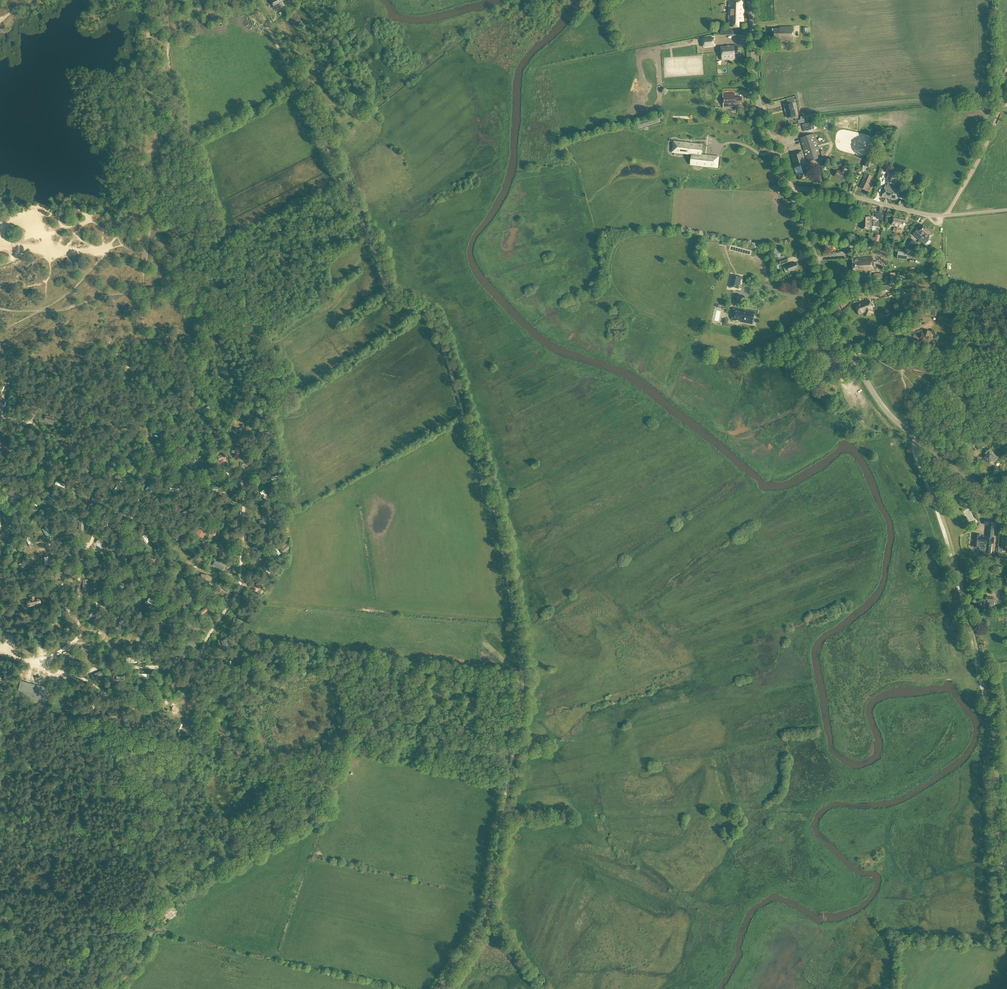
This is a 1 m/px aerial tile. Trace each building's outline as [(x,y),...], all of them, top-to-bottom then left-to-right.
[(274,6),(275,6),(277,9),(280,7),(278,2),(282,0),(271,0),(274,6)] [(744,1),(729,0),(729,20),(729,27),(739,28),(739,22),(743,22),(744,1)] [(794,41),(793,27),(780,27),(779,29),(773,29),(773,40),(779,40),(779,42),(794,41)] [(703,47),(715,46),(714,38),(702,39),(703,47)] [(738,54),(739,54),(738,46),(721,47),(722,60),(735,59),(735,54),(738,54)] [(735,98),(735,94),(723,94),(724,108),(735,107),(735,111),(738,111),(738,106),(743,106),(742,97),(735,98)] [(795,103),(794,99),(787,100),(788,105),(785,106),(788,118),(795,116),(796,116),(795,110),(794,111),(792,104),(795,103)] [(816,133),(801,137),(808,161),(822,157),(816,133)] [(692,155),(691,165),(718,168),(719,157),(701,155),(702,145),(673,141),(672,152),(692,155)] [(795,146),(793,147),(794,151),(796,150),(797,153),(795,154),(796,158),(805,155),(804,151),(802,152),(799,141),(794,143),(795,146)] [(805,155),(796,158),(798,165),(800,164),(801,168),(807,166),(805,159),(807,159),(805,155)] [(848,169),(843,166),(841,170),(839,171),(837,170),(835,176),(844,180),(847,173),(846,173),(848,169)] [(888,183),(887,186),(885,186),(882,197),(889,199),(889,198),(892,199),(892,200),(897,201),(900,190),(890,187),(891,184),(894,185),(897,174),(889,172),(886,182),(888,183)] [(872,177),(865,173),(863,177),(864,177),(859,188),(868,192),(871,185),(869,184),(872,177)] [(917,238),(919,240),(920,239),(928,230),(923,226),(919,231),(921,233),(917,238)] [(920,239),(919,240),(925,245),(929,240),(928,239),(933,234),(928,230),(920,239)] [(911,249),(913,247),(916,243),(913,240),(909,244),(908,246),(911,249)] [(873,262),(873,257),(853,259),(854,271),(859,271),(859,273),(879,271),(878,262),(873,262)] [(798,269),(796,263),(783,268),(785,273),(798,269)] [(732,275),(730,286),(739,288),(740,283),(742,277),(732,275)] [(872,313),(873,311),(873,309),(872,309),(873,309),(870,300),(856,305),(860,314),(866,311),(866,312),(867,313),(869,314),(870,314),(872,313)] [(744,310),(734,308),(732,320),(736,320),(741,321),(741,322),(752,324),(755,312),(748,311),(748,312),(744,311),(744,310)] [(930,331),(927,330),(925,335),(923,335),(922,338),(924,339),(924,340),(926,341),(927,340),(928,340),(929,337),(932,338),(933,335),(929,334),(930,331)] [(163,403),(158,410),(160,413),(166,405),(163,403)] [(57,424),(58,420),(45,417),(45,418),(40,417),(39,421),(45,423),(45,422),(54,425),(54,423),(57,424)] [(990,462),(992,460),(993,461),(997,457),(989,449),(985,453),(987,455),(985,457),(990,462)] [(189,459),(186,462),(191,467),(194,464),(196,462),(193,458),(191,460),(189,459)] [(270,499),(265,491),(261,494),(265,501),(266,501),(267,502),(270,501),(269,499),(270,499)] [(233,494),(227,500),(233,506),(239,500),(233,494)] [(277,502),(283,510),(287,507),(281,499),(277,502)] [(131,519),(133,516),(124,511),(122,514),(131,519)] [(45,527),(42,529),(47,537),(50,535),(45,527)] [(973,546),(972,546),(973,547),(979,547),(980,547),(980,548),(982,551),(985,552),(992,553),(992,543),(993,543),(994,537),(993,537),(993,531),(987,531),(987,537),(980,536),(980,535),(974,534),(973,546)] [(27,539),(27,540),(31,547),(36,545),(31,537),(27,539)] [(197,551),(195,549),(189,543),(186,546),(194,554),(197,551)] [(285,543),(279,549),(281,552),(288,546),(285,543)] [(219,547),(215,549),(220,558),(224,556),(219,547)] [(223,570),(224,567),(215,562),(213,565),(223,570)] [(66,578),(58,573),(56,577),(64,581),(66,578)] [(982,578),(981,574),(973,574),(973,578),(971,579),(972,583),(977,582),(977,578),(982,578)] [(228,589),(221,582),(218,585),(220,587),(225,592),(228,589)] [(257,584),(252,589),(255,592),(260,587),(257,584)] [(40,598),(34,599),(34,596),(29,597),(30,600),(27,601),(28,605),(41,603),(40,598)] [(66,603),(62,606),(68,613),(71,611),(66,603)] [(189,627),(194,621),(191,618),(186,624),(189,627)] [(227,644),(229,643),(227,638),(221,641),(224,649),(229,647),(227,644)] [(194,686),(199,676),(195,674),(190,684),(194,686)] [(49,689),(23,682),(17,701),(46,708),(47,706),(45,705),(49,689)] [(141,689),(138,690),(143,700),(146,698),(141,689)] [(179,724),(176,732),(185,735),(186,731),(181,729),(182,725),(179,724)]
